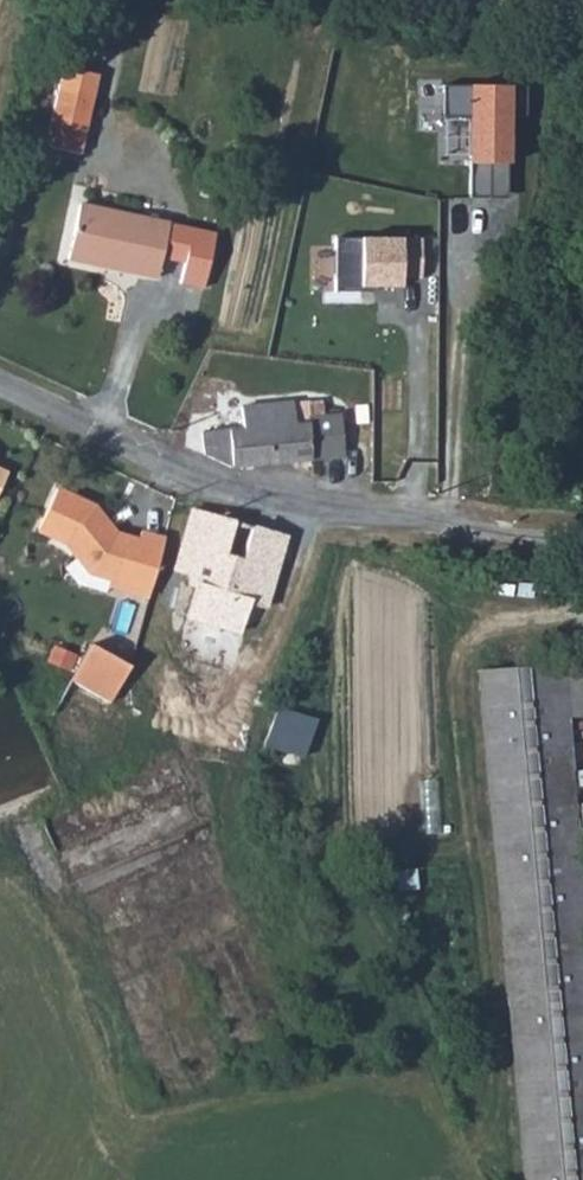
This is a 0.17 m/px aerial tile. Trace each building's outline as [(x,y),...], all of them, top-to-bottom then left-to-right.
[(100,96),(68,87),(51,147),(83,155),(100,96)] [(73,262),(164,276),(172,222),(81,207),(73,262)] [(324,395),(295,399),(299,423),(316,420),(315,414),(327,412),(324,395)] [(246,427),(208,433),(211,453),(238,465),(347,449),(341,410),(327,412),(315,414),(316,420),(299,423),(295,399),(243,407),(246,427)] [(14,467),(0,461),(0,500),(14,467)] [(62,491),(44,533),(73,546),(98,574),(116,579),(114,585),(152,597),(169,540),(146,533),(145,539),(125,533),(101,507),(62,491)] [(279,551),(198,524),(171,620),(238,643),(243,624),(265,628),(279,551)] [(79,652),(115,671),(134,637),(129,634),(114,627),(96,618),(79,652)] [(96,708),(115,671),(79,652),(59,690),(96,708)] [(527,1179),(582,1179),(582,859),(570,706),(582,704),(582,667),(483,673),(527,1179)] [(80,859),(217,796),(184,725),(46,786),(80,859)]
